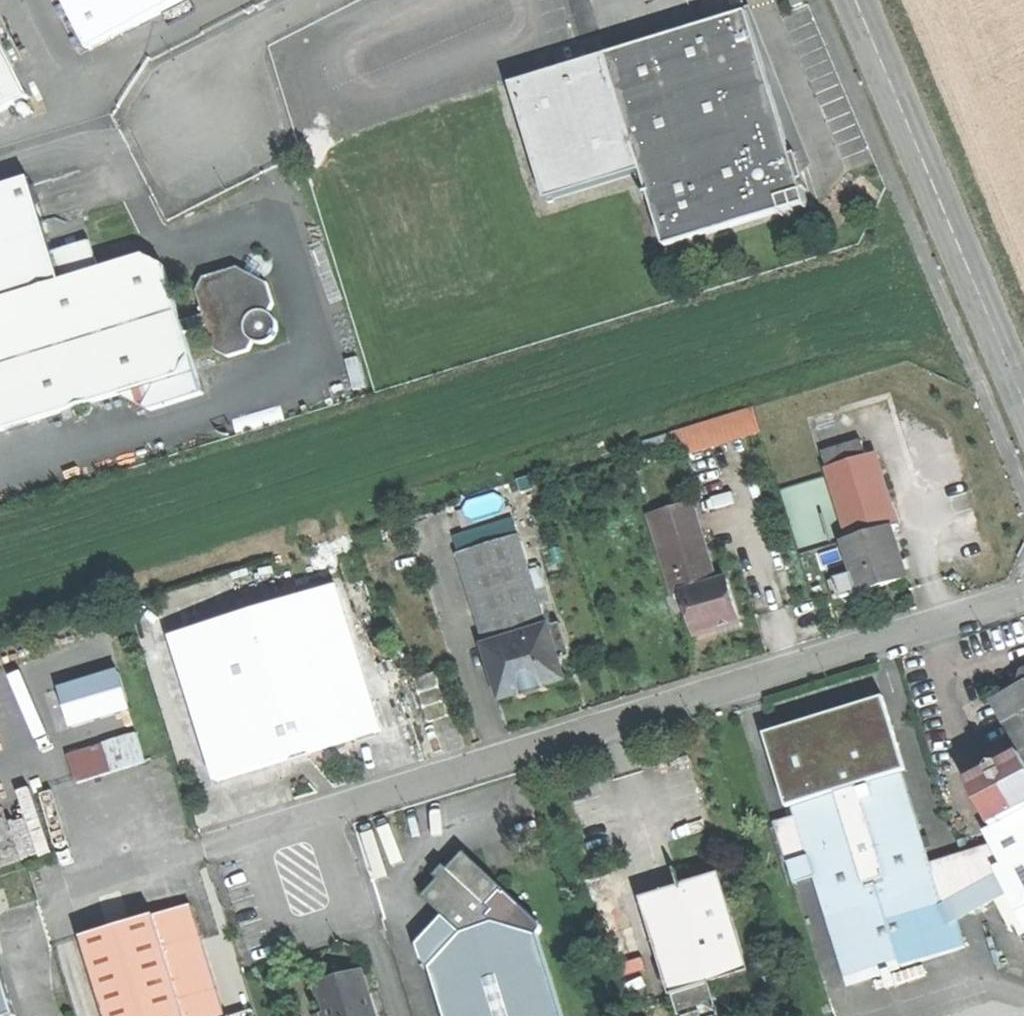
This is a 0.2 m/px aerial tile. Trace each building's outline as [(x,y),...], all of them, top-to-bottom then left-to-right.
[(87,49),(183,0),(62,0),(87,49)] [(747,13),(606,56),(642,172),(665,247),(806,204),(799,181),(791,156),(747,13)] [(31,102),(0,39),(0,117),(31,102)] [(547,201),(642,172),(606,56),(511,85),(547,201)] [(796,155),(791,156),(799,181),(803,181),(796,155)] [(0,188),(0,302),(101,271),(92,242),(55,253),(31,178),(0,188)] [(204,281),(196,296),(203,319),(180,326),(163,269),(146,257),(101,271),(0,302),(0,434),(120,397),(184,378),(190,363),(181,337),(206,329),(215,353),(229,360),(250,353),(254,345),(265,345),(271,342),(276,331),(277,325),(275,319),(269,313),(273,305),(268,284),(261,281),(247,274),(238,271),(204,281)] [(265,273),(251,266),(247,274),(261,281),(265,273)] [(184,378),(120,397),(150,412),(201,396),(190,363),(184,378)] [(673,428),(680,455),(766,433),(759,406),(673,428)] [(869,441),(824,456),(828,471),(873,457),(869,441)] [(873,457),(828,471),(850,542),(845,544),(860,594),(889,585),(908,579),(893,528),(897,527),(875,456),(873,457)] [(828,474),(784,488),(792,514),(797,513),(800,523),(803,522),(798,504),(833,493),(828,474)] [(691,505),(650,518),(675,597),(684,595),(717,585),(691,505)] [(519,538),(458,557),(486,649),(547,630),(519,538)] [(717,585),(684,595),(697,637),(723,629),(738,625),(725,582),(717,585)] [(337,586),(175,634),(218,775),(304,749),(381,726),(337,586)] [(547,630),(486,649),(502,701),(539,690),(563,683),(547,630)] [(435,671),(415,677),(428,718),(448,712),(435,671)] [(120,672),(61,691),(74,730),(132,711),(120,672)] [(994,706),(1006,727),(1023,718),(1023,683),(1021,692),(1005,700),(994,706)] [(828,715),(764,736),(788,810),(793,808),(834,796),(828,779),(850,772),(897,758),(903,778),(908,776),(884,698),(828,715)] [(1006,727),(1022,758),(1023,762),(1023,718),(1006,727)] [(139,736),(105,747),(114,776),(148,765),(139,736)] [(897,758),(850,772),(855,789),(834,796),(793,808),(796,819),(808,858),(815,881),(847,981),(895,965),(902,968),(966,948),(958,922),(931,867),(903,778),(897,758)] [(970,785),(994,831),(984,836),(991,849),(1003,871),(1023,860),(1023,762),(1022,758),(970,785)] [(850,772),(828,779),(834,796),(855,789),(850,772)] [(787,865),(789,864),(808,858),(796,819),(775,825),(787,865)] [(991,849),(931,867),(958,922),(1007,893),(996,875),(1003,871),(991,849)] [(463,934),(486,919),(493,912),(487,906),(502,890),(464,854),(451,869),(440,880),(425,898),(463,934)] [(797,888),(815,881),(808,858),(789,864),(797,888)] [(1003,871),(996,875),(1007,893),(1023,923),(1023,860),(1003,871)] [(674,873),(678,888),(726,874),(722,861),(699,868),(676,874),(676,872),(674,873)] [(440,872),(436,876),(440,880),(451,869),(446,865),(440,872)] [(672,998),(714,986),(748,976),(727,903),(734,901),(726,874),(678,888),(643,898),(672,998)] [(539,925),(502,890),(487,906),(493,912),(486,919),(538,937),(539,932),(539,925)] [(154,918),(185,1015),(223,1015),(207,961),(190,908),(154,918)] [(81,940),(105,1015),(185,1015),(154,918),(81,940)] [(486,919),(463,934),(430,970),(444,1015),(561,1015),(538,937),(486,919)] [(359,974),(340,981),(318,988),(328,1015),(372,1015),(359,974)] [(2,1015),(9,1012),(0,984),(0,1015),(2,1015)] [(672,998),(678,1015),(681,1015),(682,1015),(720,1015),(717,1005),(719,1004),(714,986),(672,998)]
